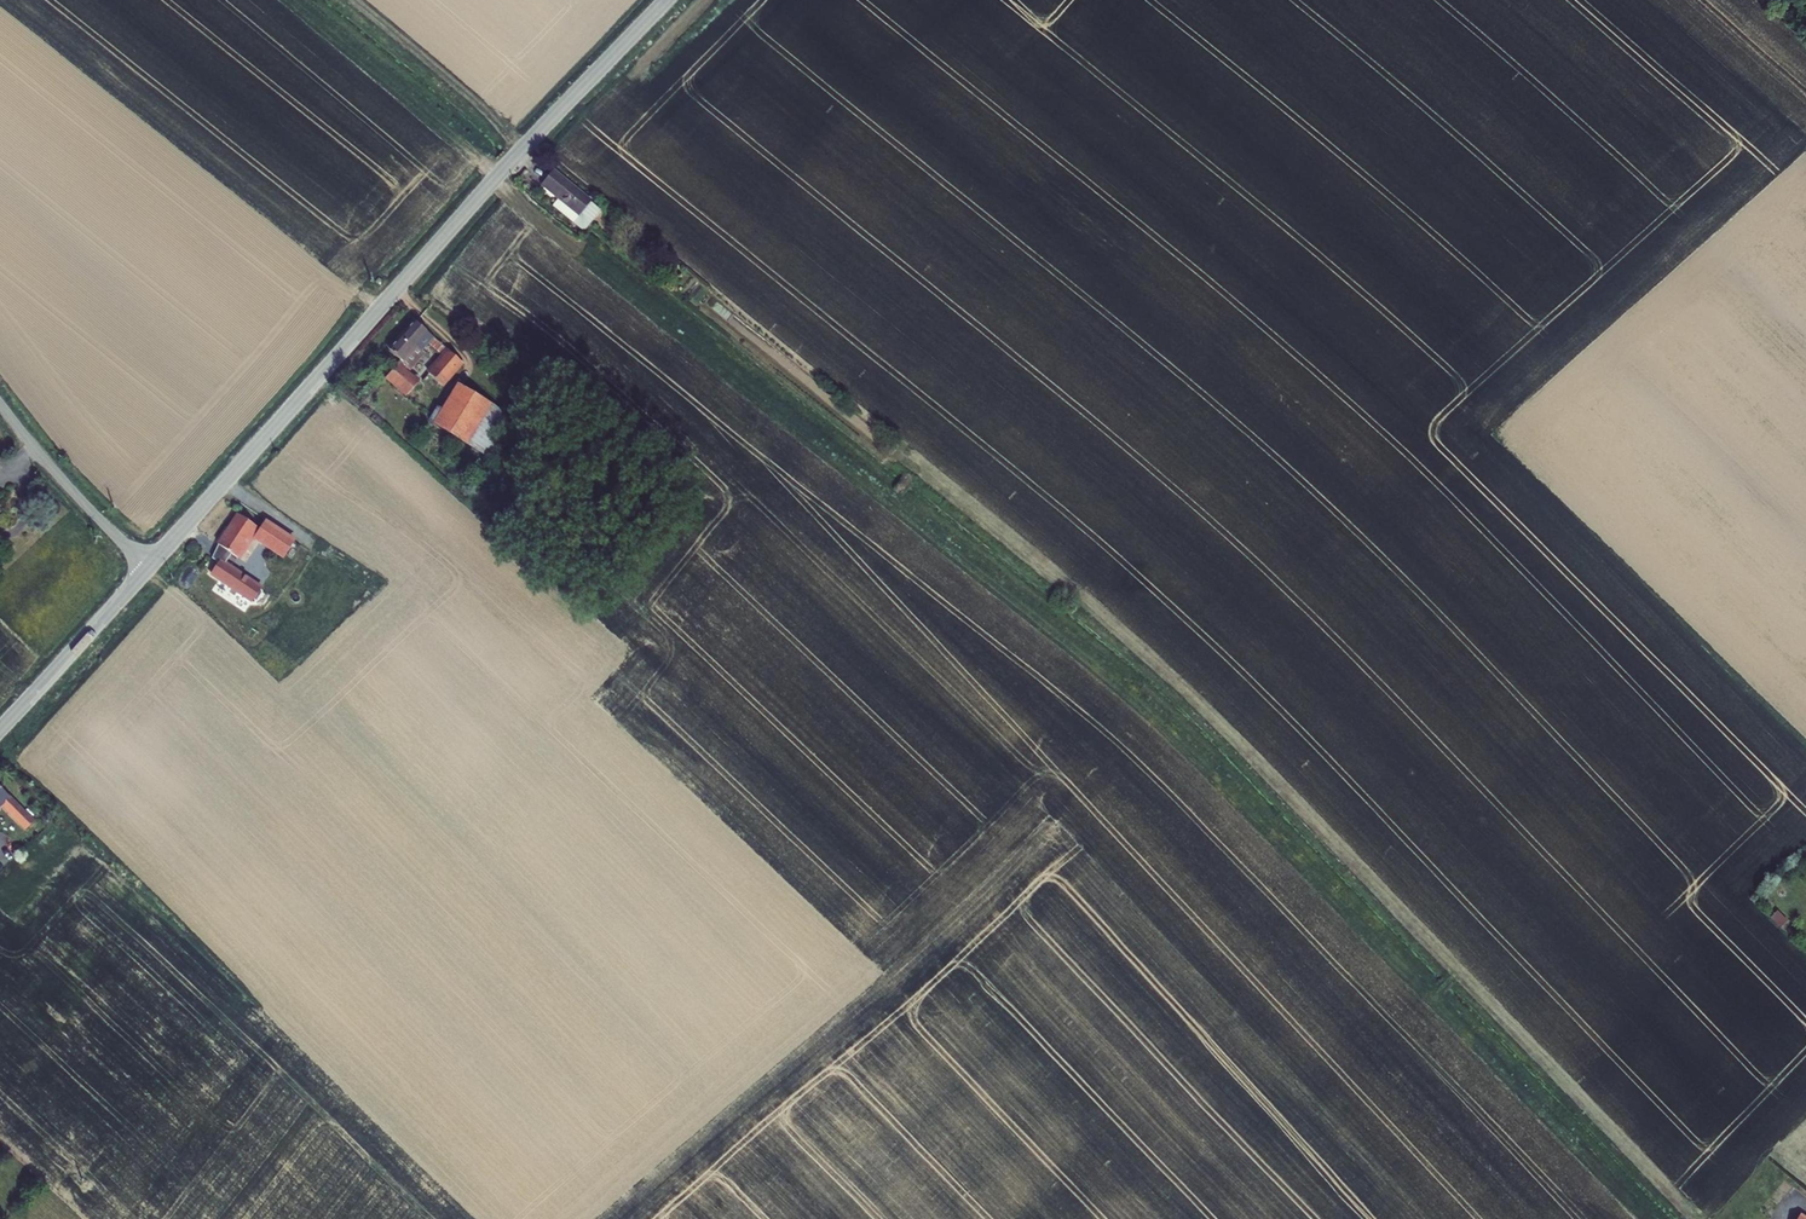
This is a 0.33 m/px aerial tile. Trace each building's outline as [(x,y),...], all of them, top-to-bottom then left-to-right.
[(574,219),(584,227),(586,226),(599,210),(551,171),(540,184),(556,197),(578,215),(574,219)] [(556,197),(553,201),(574,219),(578,215),(556,197)] [(574,219),(553,201),(552,202),(574,220),(574,219)] [(655,242),(653,241),(645,251),(647,252),(655,242)] [(655,242),(647,252),(659,262),(667,252),(655,242)] [(659,262),(663,265),(671,255),(667,252),(659,262)] [(428,344),(441,356),(446,350),(415,323),(389,352),(401,362),(386,378),(407,397),(418,384),(407,374),(426,355),(422,351),(428,344)] [(480,349),(467,338),(461,345),(473,356),(480,349)] [(445,358),(450,353),(446,350),(441,356),(445,358)] [(462,365),(450,353),(445,358),(441,356),(426,373),(442,387),(462,365)] [(488,459),(510,421),(492,406),(457,383),(439,411),(435,408),(428,422),(488,459)] [(252,537),(257,529),(238,516),(217,546),(237,560),(252,537)] [(284,558),(295,543),(265,523),(260,531),(255,539),(284,558)] [(255,539),(260,531),(257,529),(252,537),(255,539)] [(301,547),(295,543),(284,558),(292,563),(301,547)] [(214,570),(210,574),(245,598),(242,603),(249,608),(261,590),(219,562),(214,570)] [(201,568),(210,574),(214,570),(205,564),(201,568)] [(1,804),(26,829),(33,821),(0,789),(0,805),(1,804)]
